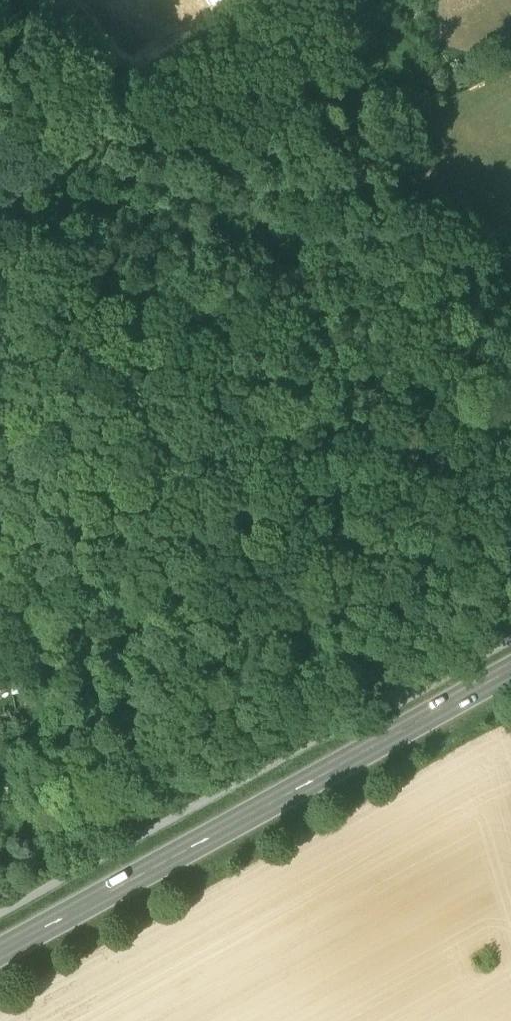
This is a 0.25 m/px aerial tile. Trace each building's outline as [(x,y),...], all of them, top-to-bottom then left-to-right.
[(196,31),(217,26),(211,0),(190,0),(196,31)] [(487,966),(488,963),(483,952),(474,956),(480,967),(483,968),(487,966)]
